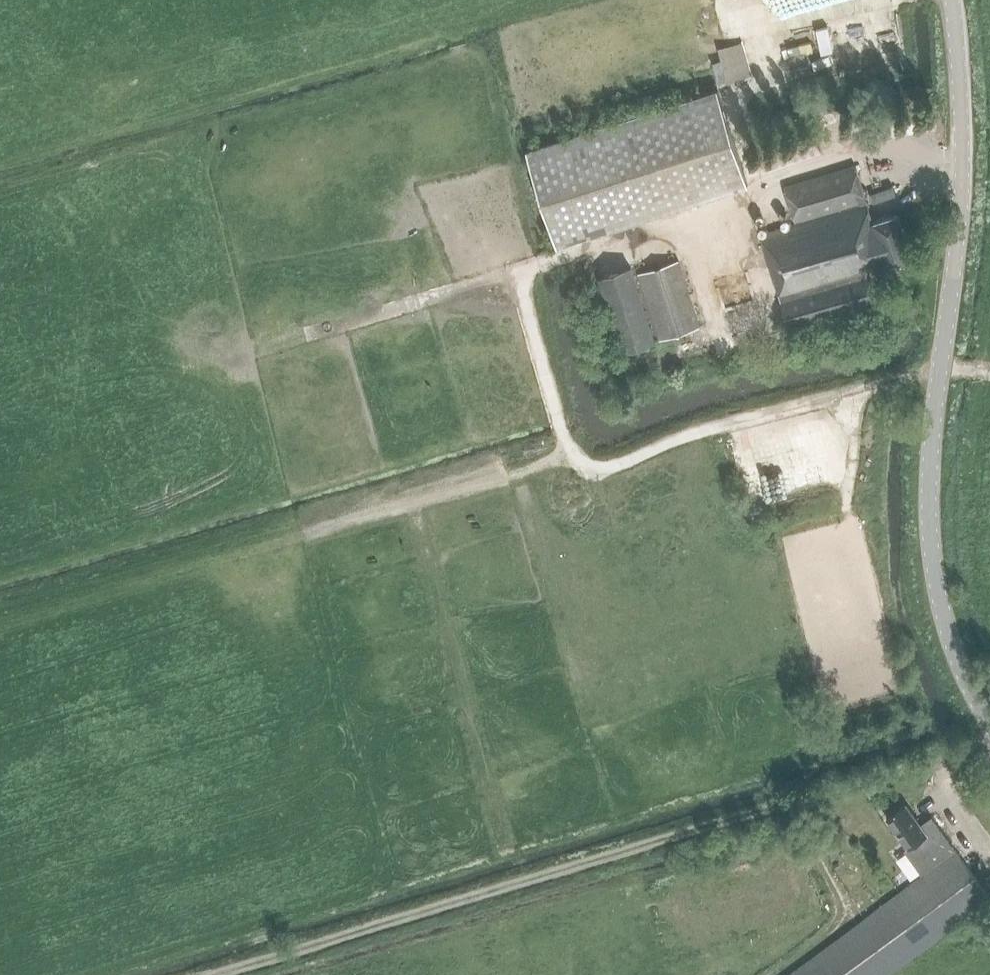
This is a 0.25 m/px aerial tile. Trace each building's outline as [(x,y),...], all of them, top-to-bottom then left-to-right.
[(825,49),(840,48),(839,27),(797,30),(798,40),(824,38),(825,49)] [(727,45),(730,57),(721,59),(727,81),(758,73),(749,39),(727,45)] [(558,244),(749,183),(718,85),(527,147),(558,244)] [(857,166),(806,180),(787,185),(798,222),(761,233),(789,327),(877,300),(866,270),(886,262),(887,266),(914,259),(900,211),(873,219),(857,166)] [(898,184),(878,190),(881,200),(901,193),(898,184)] [(660,338),(701,325),(680,259),(639,272),(660,338)] [(655,340),(630,266),(598,277),(623,351),(655,340)] [(984,886),(939,824),(927,833),(921,825),(922,824),(906,801),(886,815),(904,838),(906,842),(902,845),(922,874),(908,884),(878,907),(785,974),(888,974),(989,900),(989,895),(984,886)]
